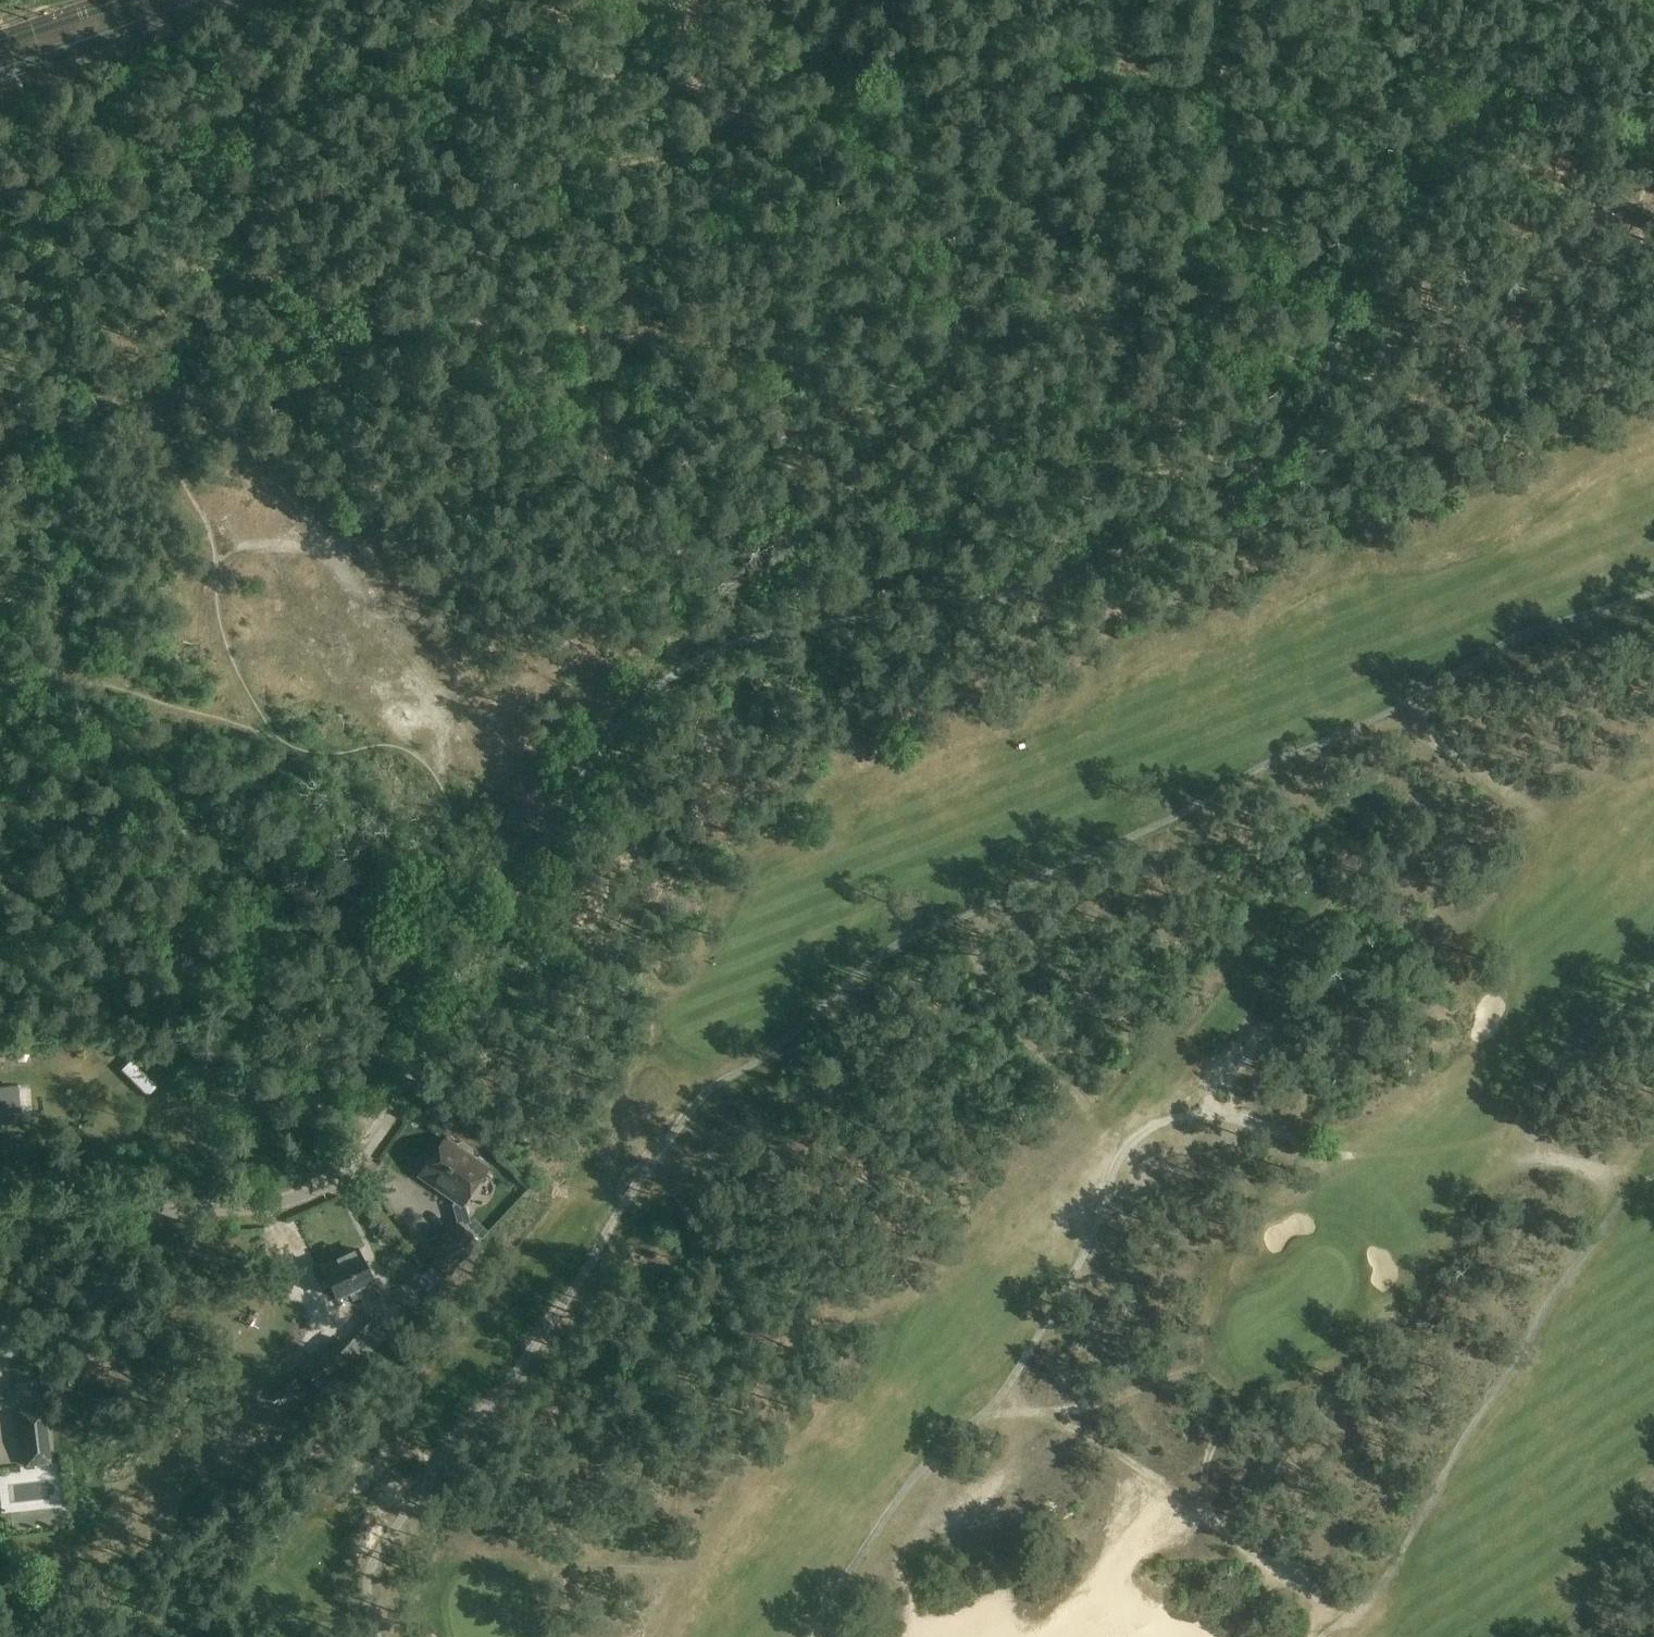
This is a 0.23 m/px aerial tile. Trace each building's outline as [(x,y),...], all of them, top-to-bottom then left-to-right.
[(21,1123),(19,1091),(0,1093),(0,1124),(21,1123)] [(455,1146),(446,1140),(420,1177),(455,1202),(452,1205),(457,1221),(466,1229),(469,1225),(465,1204),(488,1170),(470,1157),(473,1154),(472,1149),(462,1142),(458,1143),(455,1146)] [(479,1241),(466,1229),(457,1221),(426,1255),(448,1275),(479,1241)] [(352,1251),(344,1255),(345,1258),(322,1268),(337,1300),(351,1293),(354,1301),(377,1290),(359,1251),(353,1254),(352,1251)] [(302,1370),(322,1390),(328,1397),(389,1335),(370,1317),(341,1345),(335,1338),(302,1370)] [(19,1413),(25,1467),(51,1463),(45,1410),(19,1413)]
